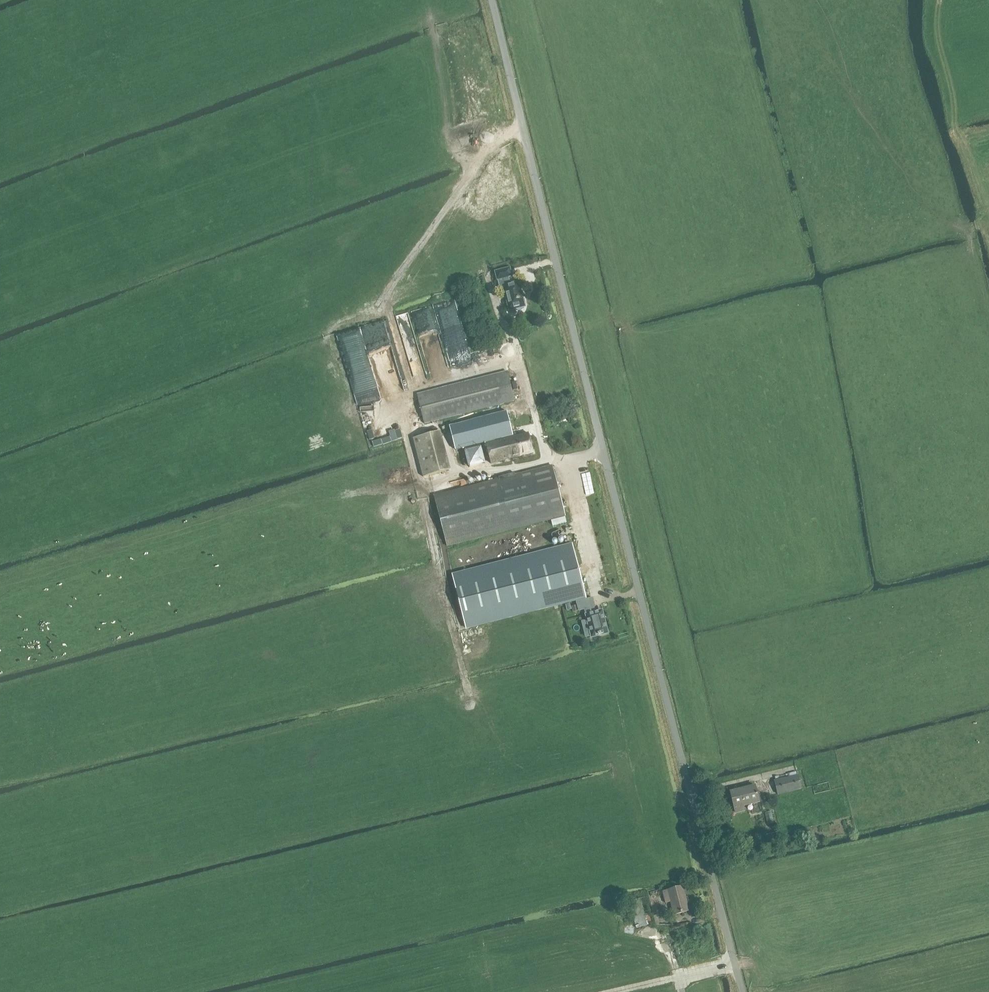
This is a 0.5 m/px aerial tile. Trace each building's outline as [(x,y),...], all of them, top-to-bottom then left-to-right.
[(510,268),(496,272),(498,280),(499,280),(501,288),(504,287),(510,310),(515,309),(516,311),(518,311),(521,311),(523,310),(525,309),(524,307),(525,306),(525,304),(526,303),(525,299),(524,299),(519,282),(511,284),(509,277),(512,276),(510,268)] [(424,424),(514,401),(507,372),(417,395),(424,424)] [(461,447),(505,436),(506,439),(486,444),(491,464),(533,453),(528,434),(513,437),(512,434),(513,434),(510,422),(458,435),(461,447)] [(441,430),(413,438),(422,477),(451,469),(441,430)] [(435,496),(447,546),(565,516),(553,466),(516,476),(515,473),(495,478),(495,481),(435,496)] [(466,628),(469,627),(586,597),(573,546),(453,576),(466,628)] [(593,598),(577,602),(580,611),(585,609),(592,637),(599,635),(599,636),(602,635),(608,633),(602,611),(595,613),(594,607),(595,607),(593,598)] [(802,788),(799,774),(797,775),(797,771),(788,773),(789,777),(775,780),(779,794),(802,788)] [(744,806),(760,802),(756,785),(730,792),(735,813),(746,811),(744,806)] [(778,832),(767,834),(768,840),(779,837),(778,832)] [(674,915),(690,910),(684,886),(664,892),(667,903),(671,902),(674,915)] [(634,928),(652,924),(650,913),(645,914),(641,898),(630,901),(635,922),(633,923),(634,928)] [(655,906),(651,907),(656,925),(660,924),(655,906)]
